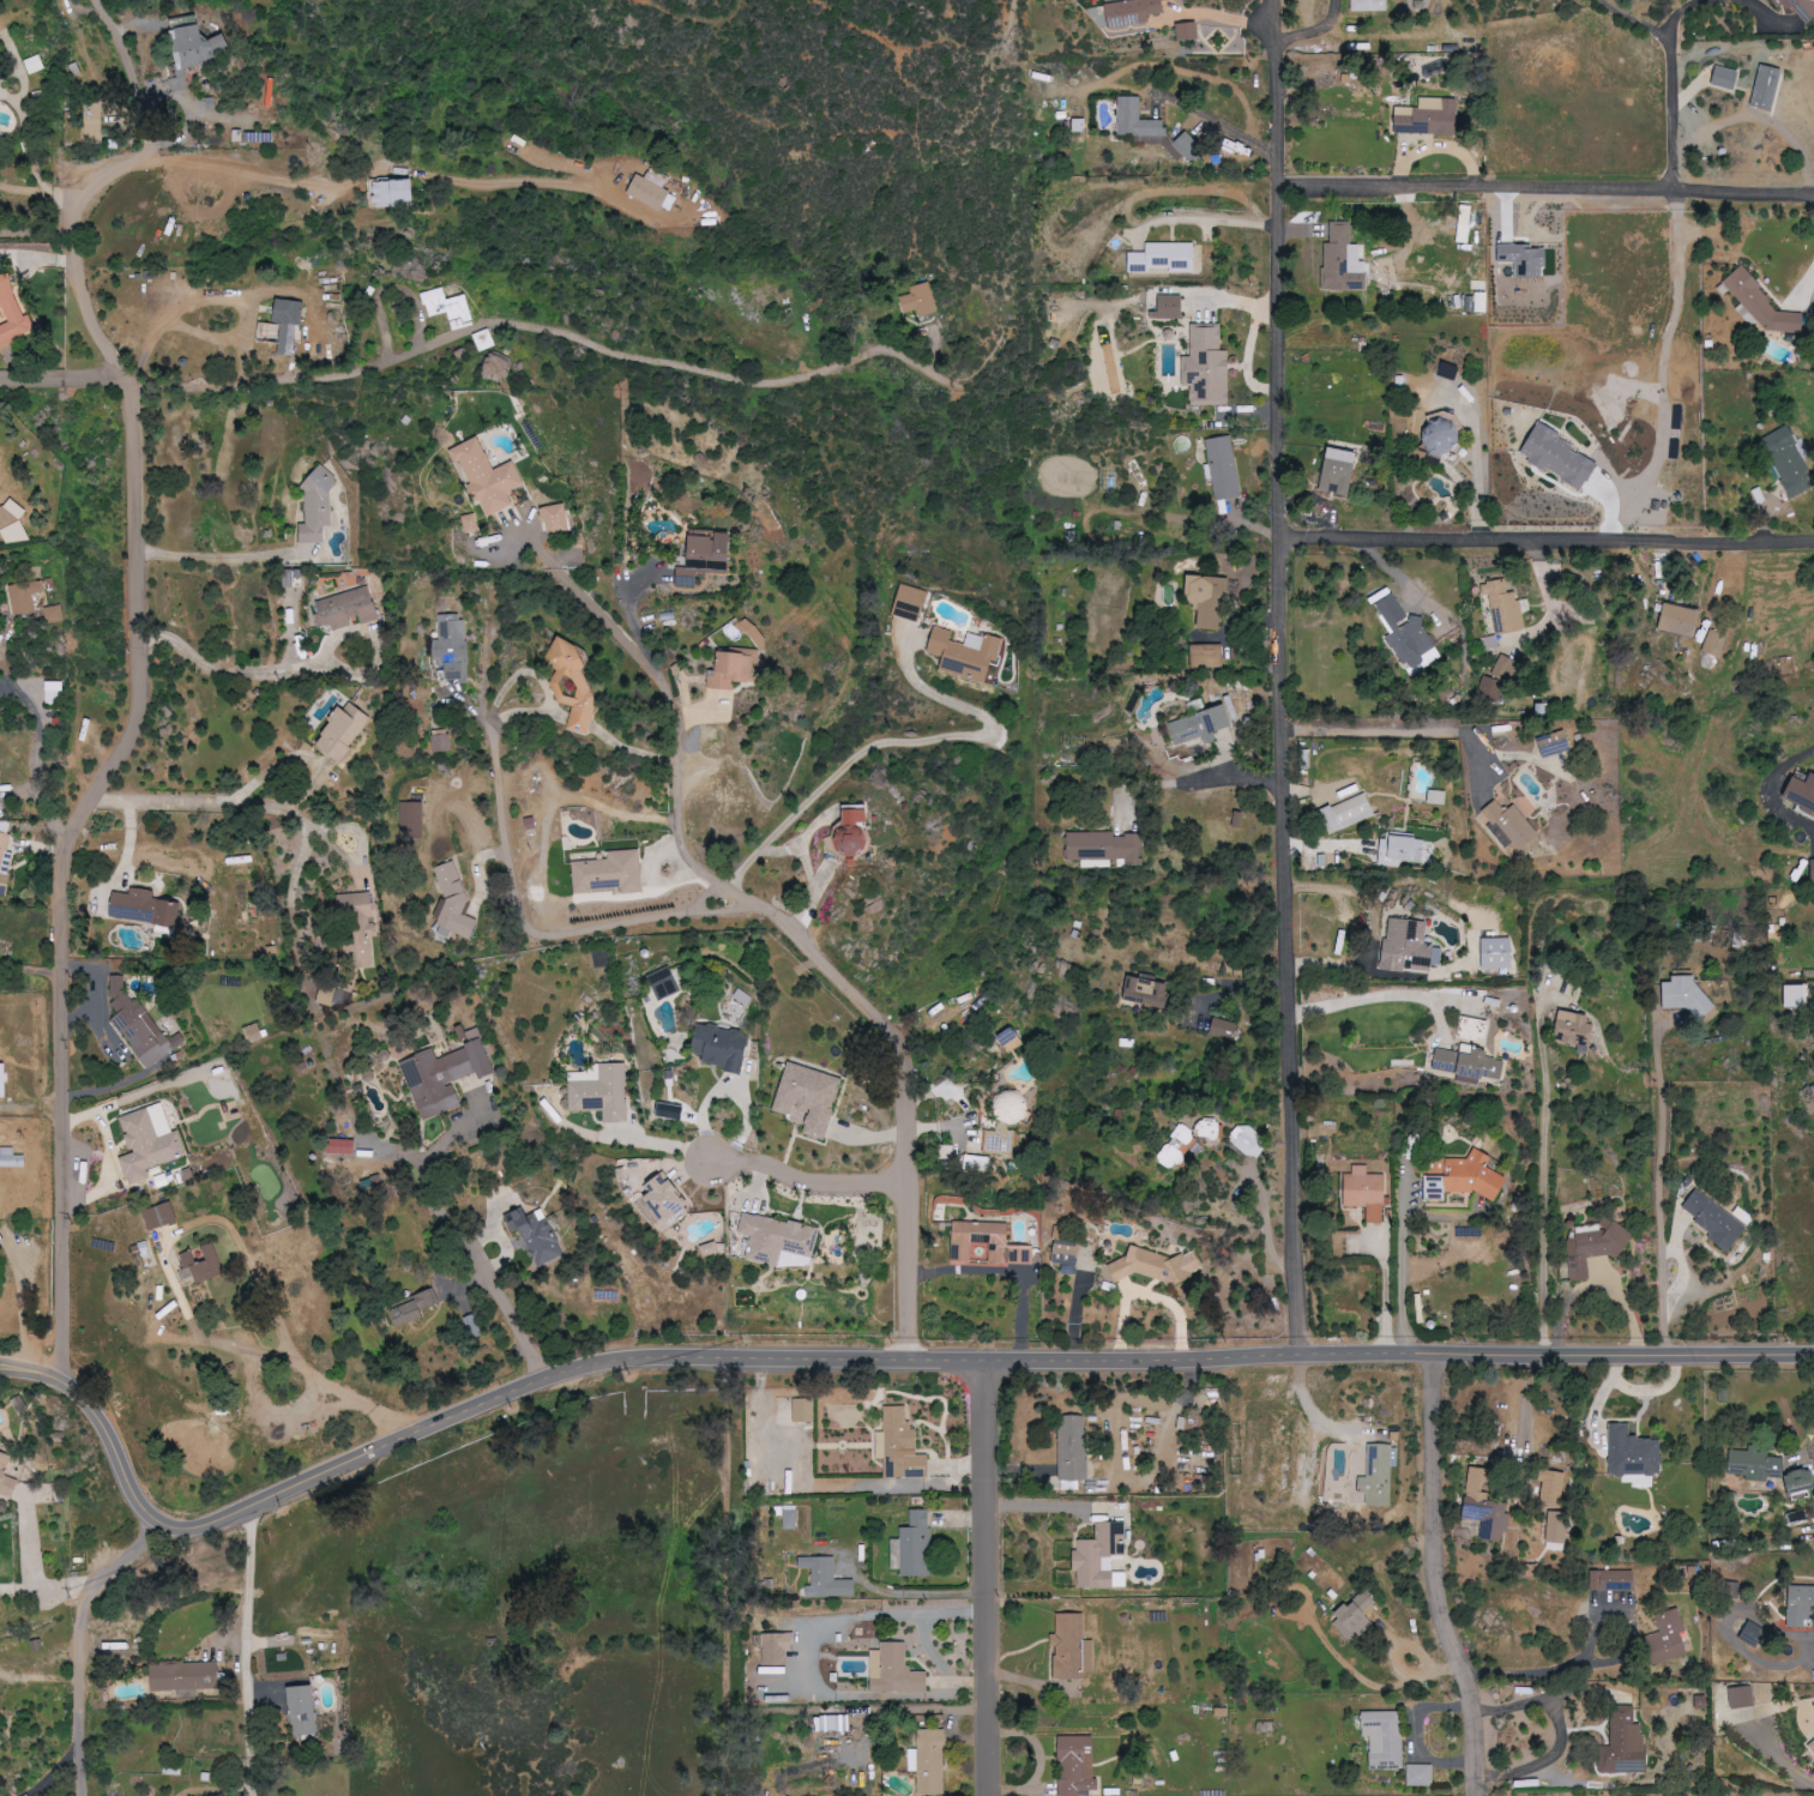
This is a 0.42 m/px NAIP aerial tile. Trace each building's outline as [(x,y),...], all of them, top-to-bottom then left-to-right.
[(1108,28),(1151,23),(1150,15),(1165,13),(1163,0),(1166,0),(1132,0),(1106,3),(1108,28)] [(1388,11),(1388,0),(1354,0),(1353,10),(1388,11)] [(1813,15),(1813,7),(1809,1),(1810,0),(1779,0),(1800,26),(1813,15)] [(1176,25),(1179,42),(1200,39),(1197,21),(1176,25)] [(172,29),(180,78),(172,79),(174,91),(190,88),(186,63),(231,55),(228,35),(207,39),(204,24),(172,29)] [(30,74),(46,68),(41,54),(25,60),(30,74)] [(1772,111),(1780,69),(1757,65),(1749,107),(1772,111)] [(1708,85),(1732,91),(1737,72),(1713,66),(1708,85)] [(1119,141),(1172,142),(1172,158),(1197,158),(1197,139),(1168,139),(1168,120),(1142,120),(1142,96),(1119,96),(1119,141)] [(1421,107),(1397,107),(1397,134),(1458,135),(1458,118),(1458,98),(1421,98),(1421,107)] [(85,141),(104,141),(103,101),(84,102),(85,141)] [(680,195),(640,174),(630,192),(670,214),(680,195)] [(405,206),(405,202),(418,201),(417,179),(373,181),(374,207),(405,206)] [(1470,243),(1474,206),(1462,204),(1458,241),(1470,243)] [(1325,290),(1369,289),(1369,261),(1362,261),(1362,244),(1353,244),(1353,221),(1332,221),(1333,243),(1324,244),(1325,290)] [(1131,252),(1130,271),(1196,272),(1197,243),(1149,242),(1148,252),(1131,252)] [(1800,333),(1802,314),(1778,311),(1742,267),(1717,287),(1723,295),(1730,290),(1741,304),(1736,308),(1751,327),(1758,322),(1764,330),(1800,333)] [(39,331),(32,314),(28,315),(10,272),(0,275),(0,291),(12,322),(1,326),(0,323),(0,347),(39,331)] [(905,312),(916,308),(919,317),(937,311),(927,282),(909,288),(911,294),(900,298),(905,312)] [(424,292),(429,316),(450,312),(453,328),(475,324),(469,294),(448,299),(446,288),(424,292)] [(1184,317),(1185,295),(1160,295),(1160,316),(1184,317)] [(279,355),(297,356),(301,301),(279,299),(277,322),(282,322),(279,355)] [(1231,405),(1231,350),(1223,350),(1223,325),(1193,325),(1193,356),(1185,356),(1185,386),(1193,386),(1193,404),(1231,405)] [(472,335),(478,352),(495,346),(489,329),(472,335)] [(1438,375),(1455,382),(1461,367),(1444,361),(1438,375)] [(1457,422),(1427,420),(1425,451),(1455,452),(1457,422)] [(1813,489),(1813,479),(1789,426),(1762,439),(1791,499),(1813,489)] [(1243,497),(1232,435),(1206,440),(1210,465),(1204,466),(1207,480),(1213,479),(1217,501),(1243,497)] [(451,450),(457,463),(464,460),(489,516),(515,504),(509,492),(527,484),(516,460),(495,470),(480,436),(451,450)] [(1361,453),(1332,447),(1322,490),(1335,493),(1351,496),(1361,453)] [(1116,468),(1101,468),(1101,493),(1116,493),(1116,468)] [(332,525),(330,481),(306,482),(308,524),(302,524),(303,543),(327,542),(327,526),(332,525)] [(10,495),(0,506),(0,536),(25,509),(10,495)] [(550,535),(573,530),(567,503),(544,508),(550,535)] [(480,531),(477,514),(464,515),(467,533),(480,531)] [(30,537),(22,521),(1,531),(8,547),(30,537)] [(733,569),(735,533),(717,532),(717,530),(692,530),(691,568),(733,569)] [(699,587),(700,568),(679,567),(678,587),(699,587)] [(1224,630),(1227,577),(1191,575),(1189,609),(1200,610),(1199,628),(1224,630)] [(1493,594),(1500,635),(1528,630),(1522,591),(1511,593),(1509,579),(1485,583),(1487,595),(1493,594)] [(47,593),(45,580),(10,586),(15,616),(37,612),(35,595),(47,593)] [(923,623),(931,591),(902,584),(895,615),(923,623)] [(319,600),(322,613),(317,615),(320,628),(333,625),(334,630),(358,624),(358,625),(380,619),(372,587),(319,600)] [(1448,656),(1425,614),(1415,620),(1400,594),(1380,605),(1397,634),(1393,636),(1410,667),(1413,665),(1418,674),(1448,656)] [(1698,639),(1705,612),(1669,602),(1661,629),(1698,639)] [(65,623),(63,605),(46,607),(48,625),(65,623)] [(468,681),(468,616),(441,616),(441,640),(435,640),(435,662),(449,662),(449,681),(468,681)] [(989,683),(993,664),(999,665),(1005,639),(970,632),(967,644),(954,641),(956,631),(935,626),(929,653),(945,656),(941,672),(989,683)] [(1704,654),(1727,657),(1730,635),(1707,631),(1704,654)] [(1485,638),(1487,651),(1502,648),(1500,635),(1485,638)] [(594,734),(602,703),(589,668),(590,664),(582,643),(560,637),(553,663),(562,665),(557,685),(564,703),(578,706),(572,729),(594,734)] [(1225,644),(1193,645),(1194,668),(1225,667),(1225,644)] [(736,690),(736,682),(757,682),(758,649),(745,649),(745,652),(721,652),(720,671),(709,671),(709,689),(736,690)] [(1523,663),(1506,654),(1494,678),(1487,674),(1479,691),(1503,703),(1523,663)] [(48,705),(63,705),(62,691),(67,691),(66,681),(48,682),(48,705)] [(339,760),(375,720),(353,701),(318,741),(339,760)] [(1171,721),(1178,744),(1204,737),(1206,744),(1218,741),(1216,733),(1235,728),(1228,705),(1171,721)] [(1573,751),(1568,731),(1538,738),(1543,758),(1573,751)] [(453,752),(450,733),(433,735),(435,754),(453,752)] [(1805,773),(1802,782),(1787,776),(1778,801),(1813,814),(1813,776),(1805,773)] [(1321,811),(1330,833),(1375,816),(1367,793),(1321,811)] [(1483,812),(1493,824),(1488,828),(1506,849),(1514,842),(1525,856),(1545,840),(1527,818),(1537,810),(1525,795),(1505,811),(1497,801),(1483,812)] [(425,802),(402,802),(403,835),(426,835),(425,802)] [(872,809),(843,810),(845,853),(868,852),(868,823),(873,823),(872,809)] [(15,854),(9,853),(13,823),(0,821),(0,894),(9,895),(15,854)] [(1144,835),(1115,835),(1115,832),(1069,832),(1069,860),(1081,860),(1081,866),(1110,866),(1110,859),(1123,859),(1123,866),(1144,866),(1144,835)] [(1380,866),(1401,867),(1401,861),(1423,862),(1424,837),(1381,835),(1380,866)] [(574,861),(575,894),(594,893),(594,881),(603,880),(603,888),(623,887),(624,894),(644,894),(642,849),(609,851),(610,860),(574,861)] [(435,868),(444,893),(436,915),(441,929),(439,933),(450,938),(459,934),(473,939),(480,921),(464,914),(469,901),(455,861),(435,868)] [(111,918),(180,927),(184,903),(155,899),(156,891),(132,887),(131,894),(115,891),(111,918)] [(339,894),(340,919),(374,918),(373,893),(339,894)] [(1429,922),(1391,918),(1385,970),(1410,973),(1410,969),(1434,972),(1437,946),(1427,945),(1429,922)] [(346,967),(374,966),(373,932),(345,932),(346,967)] [(1484,969),(1515,969),(1515,938),(1484,939),(1484,969)] [(683,993),(673,967),(651,976),(661,1002),(683,993)] [(1660,982),(1661,1009),(1692,1008),(1692,1014),(1703,1014),(1703,975),(1670,976),(1671,982),(1660,982)] [(188,1041),(182,1033),(169,1042),(148,1011),(141,1001),(134,1001),(126,990),(126,976),(113,976),(114,1005),(120,1014),(114,1019),(148,1069),(188,1041)] [(1171,983),(1128,977),(1125,1002),(1167,1008),(1171,983)] [(1783,985),(1784,1007),(1804,1007),(1803,984),(1783,985)] [(318,1002),(333,1007),(339,990),(324,985),(318,1002)] [(1566,1034),(1564,1042),(1580,1046),(1582,1038),(1596,1041),(1599,1025),(1591,1023),(1592,1016),(1562,1010),(1557,1032),(1566,1034)] [(1211,1034),(1235,1041),(1240,1024),(1215,1018),(1211,1034)] [(244,1028),(250,1044),(266,1038),(260,1023),(244,1028)] [(703,1064),(745,1073),(754,1035),(702,1023),(695,1053),(705,1056),(703,1064)] [(423,1121),(463,1107),(454,1082),(478,1074),(480,1079),(495,1073),(478,1028),(466,1033),(471,1046),(438,1058),(435,1049),(401,1061),(423,1121)] [(1008,1053),(1023,1044),(1013,1028),(998,1037),(1008,1053)] [(1505,1081),(1508,1061),(1491,1059),(1492,1050),(1462,1046),(1462,1052),(1437,1048),(1434,1071),(1505,1081)] [(775,1111),(791,1116),(793,1107),(812,1112),(805,1134),(828,1141),(845,1078),(789,1062),(775,1111)] [(571,1111),(605,1111),(605,1123),(628,1123),(628,1064),(601,1064),(601,1073),(589,1073),(589,1072),(571,1072),(571,1111)] [(1015,1155),(1016,1125),(1027,1126),(1028,1093),(1000,1092),(999,1131),(985,1131),(985,1154),(1015,1155)] [(656,1116),(684,1121),(687,1107),(659,1102),(656,1116)] [(123,1116),(133,1154),(122,1157),(130,1186),(151,1180),(148,1169),(188,1158),(181,1131),(174,1133),(166,1104),(123,1116)] [(1200,1138),(1220,1139),(1221,1121),(1201,1120),(1200,1138)] [(1270,1142),(1249,1121),(1232,1139),(1254,1159),(1270,1142)] [(1176,1172),(1201,1137),(1183,1124),(1158,1159),(1176,1172)] [(356,1154),(357,1140),(328,1139),(328,1154),(356,1154)] [(1427,1177),(1427,1202),(1448,1201),(1448,1193),(1480,1193),(1501,1203),(1513,1179),(1491,1168),(1496,1157),(1477,1147),(1471,1159),(1450,1159),(1451,1177),(1427,1177)] [(27,1155),(16,1155),(16,1148),(3,1148),(3,1155),(0,1155),(0,1167),(26,1167),(27,1155)] [(1368,1223),(1386,1223),(1386,1175),(1369,1175),(1369,1165),(1354,1165),(1355,1174),(1346,1174),(1346,1207),(1368,1207),(1368,1223)] [(671,1227),(695,1206),(673,1180),(667,1185),(660,1177),(649,1186),(655,1192),(647,1199),(671,1227)] [(1745,1223),(1692,1190),(1679,1211),(1711,1231),(1705,1241),(1726,1254),(1745,1223)] [(179,1222),(172,1202),(143,1212),(150,1232),(179,1222)] [(534,1264),(562,1258),(553,1218),(539,1221),(537,1209),(508,1215),(511,1232),(527,1228),(534,1264)] [(748,1260),(783,1267),(784,1262),(814,1268),(822,1228),(745,1212),(740,1234),(753,1236),(748,1260)] [(1570,1281),(1588,1279),(1586,1258),(1625,1253),(1621,1221),(1599,1223),(1600,1232),(1564,1236),(1570,1281)] [(1011,1223),(954,1222),(953,1261),(973,1262),(973,1245),(992,1246),(991,1264),(1034,1265),(1035,1246),(1010,1245),(1011,1223)] [(703,1245),(705,1256),(721,1254),(720,1243),(703,1245)] [(1062,1273),(1077,1275),(1081,1246),(1055,1243),(1053,1263),(1063,1264),(1062,1273)] [(181,1254),(185,1270),(193,1268),(198,1283),(226,1276),(217,1244),(205,1247),(209,1261),(199,1264),(195,1251),(181,1254)] [(1110,1265),(1118,1283),(1138,1274),(1165,1281),(1168,1286),(1175,1288),(1190,1281),(1192,1273),(1203,1268),(1195,1250),(1171,1261),(1168,1256),(1133,1247),(1131,1256),(1110,1265)] [(393,1308),(401,1327),(441,1311),(432,1291),(393,1308)] [(815,1399),(794,1399),(794,1423),(815,1423),(815,1399)] [(896,1478),(929,1477),(929,1455),(918,1455),(918,1429),(909,1429),(909,1406),(884,1407),(885,1432),(877,1432),(878,1459),(896,1458),(896,1478)] [(1087,1416),(1059,1416),(1061,1482),(1088,1481),(1087,1416)] [(1659,1438),(1627,1438),(1627,1424),(1607,1424),(1608,1476),(1620,1476),(1620,1486),(1650,1486),(1650,1475),(1659,1475),(1659,1438)] [(1368,1445),(1368,1478),(1359,1477),(1359,1494),(1368,1494),(1368,1505),(1392,1506),(1392,1466),(1397,1466),(1397,1445),(1368,1445)] [(1725,1474),(1741,1475),(1743,1481),(1755,1481),(1771,1478),(1780,1478),(1784,1495),(1810,1489),(1806,1471),(1798,1470),(1781,1474),(1782,1458),(1767,1457),(1766,1452),(1727,1450),(1725,1474)] [(16,1497),(21,1481),(10,1478),(16,1458),(0,1453),(0,1492),(16,1497)] [(1557,1509),(1564,1474),(1543,1470),(1536,1505),(1557,1509)] [(1459,1505),(1457,1519),(1479,1521),(1477,1540),(1498,1542),(1499,1533),(1505,1533),(1507,1514),(1502,1513),(1503,1503),(1489,1502),(1488,1508),(1459,1505)] [(799,1529),(798,1506),(785,1506),(786,1529),(799,1529)] [(1563,1544),(1564,1512),(1545,1512),(1543,1543),(1563,1544)] [(1079,1589),(1129,1588),(1128,1572),(1115,1573),(1114,1556),(1127,1556),(1127,1523),(1098,1523),(1099,1540),(1078,1541),(1079,1589)] [(809,1598),(856,1597),(856,1580),(837,1580),(837,1557),(801,1558),(801,1569),(813,1569),(813,1587),(808,1587),(809,1598)] [(1631,1591),(1632,1571),(1588,1570),(1588,1590),(1631,1591)] [(1720,1595),(1736,1597),(1738,1583),(1721,1581),(1720,1595)] [(1802,1628),(1802,1616),(1813,1616),(1813,1587),(1786,1586),(1785,1627),(1802,1628)] [(1332,1621),(1353,1644),(1375,1623),(1366,1613),(1376,1604),(1364,1591),(1332,1621)] [(1642,1636),(1650,1665),(1684,1656),(1678,1633),(1683,1631),(1677,1608),(1653,1615),(1658,1632),(1642,1636)] [(1057,1679),(1084,1679),(1084,1614),(1058,1614),(1058,1635),(1052,1635),(1053,1647),(1056,1647),(1057,1679)] [(764,1666),(789,1665),(789,1653),(795,1653),(794,1633),(763,1634),(764,1666)] [(872,1693),(929,1691),(929,1672),(909,1672),(908,1642),(881,1643),(881,1650),(872,1650),(872,1693)] [(219,1662),(151,1664),(152,1691),(220,1689),(219,1662)] [(1727,1689),(1729,1709),(1753,1707),(1751,1686),(1727,1689)] [(292,1688),(294,1735),(318,1734),(317,1687),(292,1688)] [(1597,1773),(1642,1773),(1642,1723),(1634,1723),(1634,1706),(1609,1706),(1609,1746),(1597,1746),(1597,1773)] [(1372,1736),(1373,1768),(1404,1767),(1402,1710),(1364,1711),(1365,1736),(1372,1736)] [(817,1732),(849,1731),(848,1715),(817,1716),(817,1732)] [(910,1749),(910,1771),(919,1771),(919,1795),(947,1794),(946,1728),(920,1729),(920,1749),(910,1749)] [(1061,1735),(1060,1795),(1092,1795),(1092,1791),(1100,1791),(1100,1779),(1095,1779),(1096,1736),(1061,1735)] [(1805,1744),(1813,1757),(1813,1738),(1805,1744)] [(1408,1785),(1434,1786),(1434,1765),(1409,1764),(1408,1785)]
